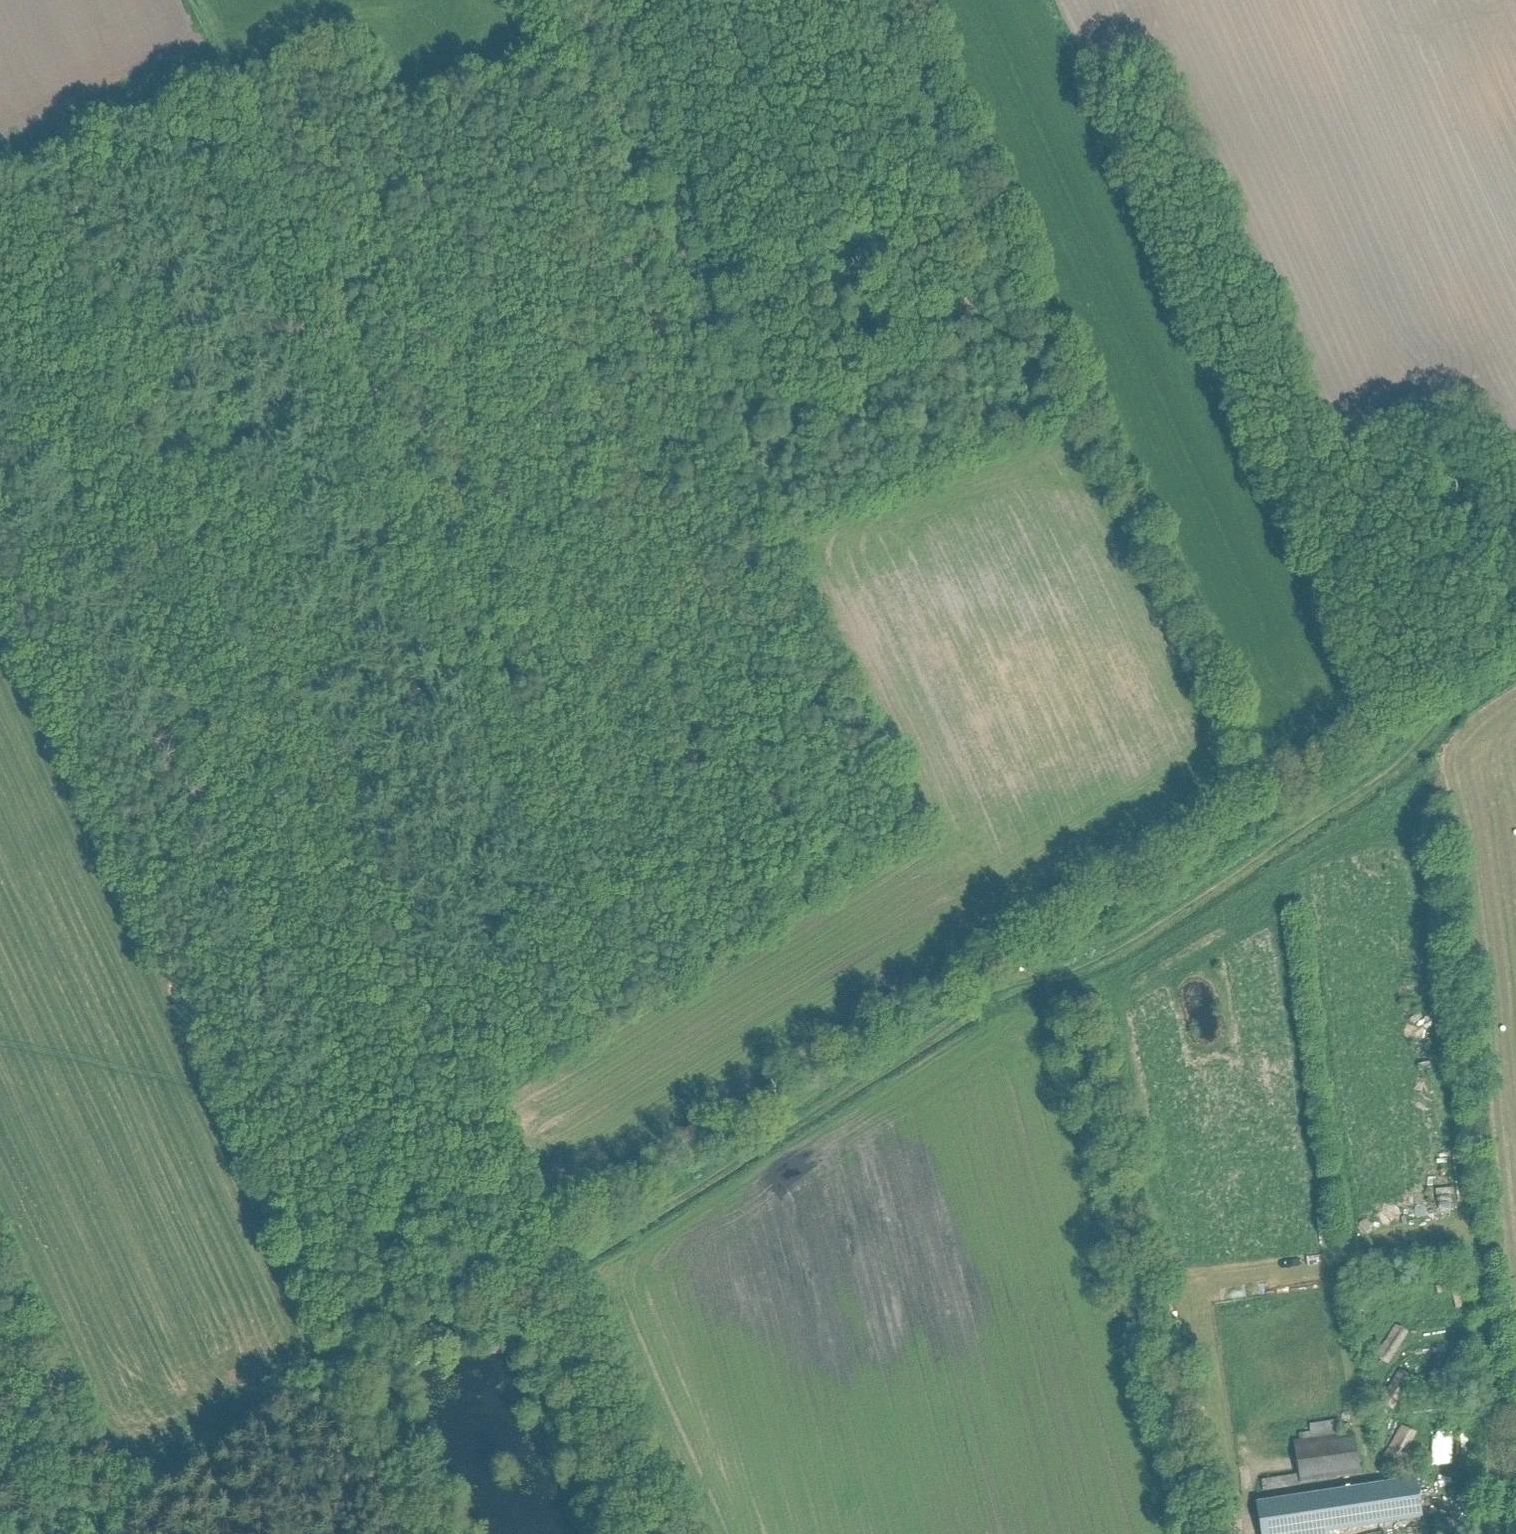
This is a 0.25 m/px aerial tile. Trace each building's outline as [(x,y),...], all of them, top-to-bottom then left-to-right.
[(1387,1364),(1407,1333),(1394,1325),(1374,1356),(1387,1364)] [(1413,1379),(1399,1370),(1378,1403),(1392,1412),(1413,1379)] [(1415,1436),(1399,1426),(1381,1457),(1396,1467),(1415,1436)] [(1360,1475),(1354,1434),(1293,1443),(1299,1484),(1360,1475)] [(1438,1456),(1451,1456),(1450,1442),(1438,1442),(1438,1456)] [(1262,1496),(1297,1490),(1295,1476),(1259,1482),(1262,1496)] [(1256,1503),(1260,1533),(1321,1533),(1329,1533),(1381,1525),(1375,1485),(1374,1485),(1256,1503)]
